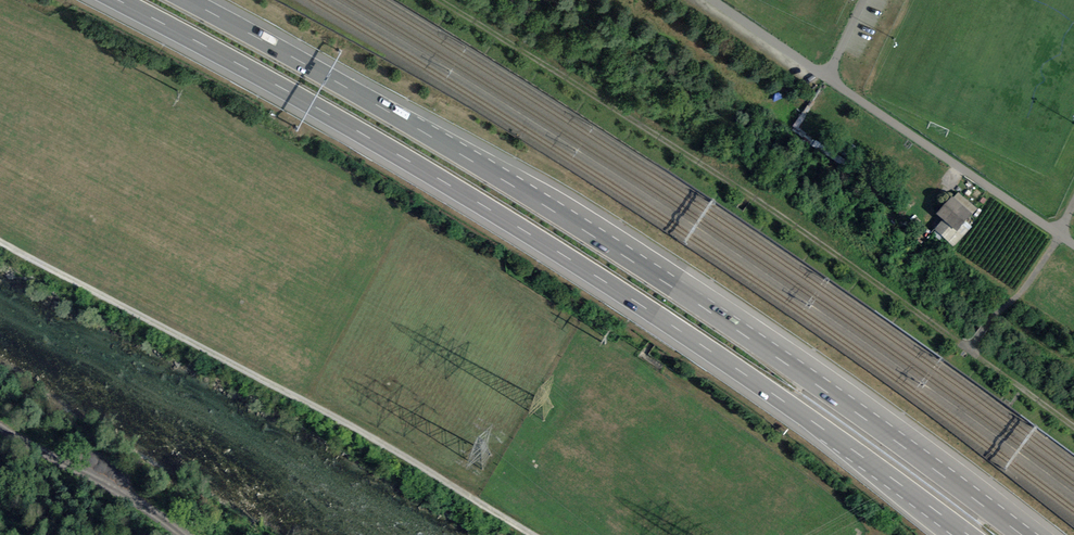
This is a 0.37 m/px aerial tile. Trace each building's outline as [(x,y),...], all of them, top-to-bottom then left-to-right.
[(972,215),(952,199),(936,218),(957,234),(972,215)]
